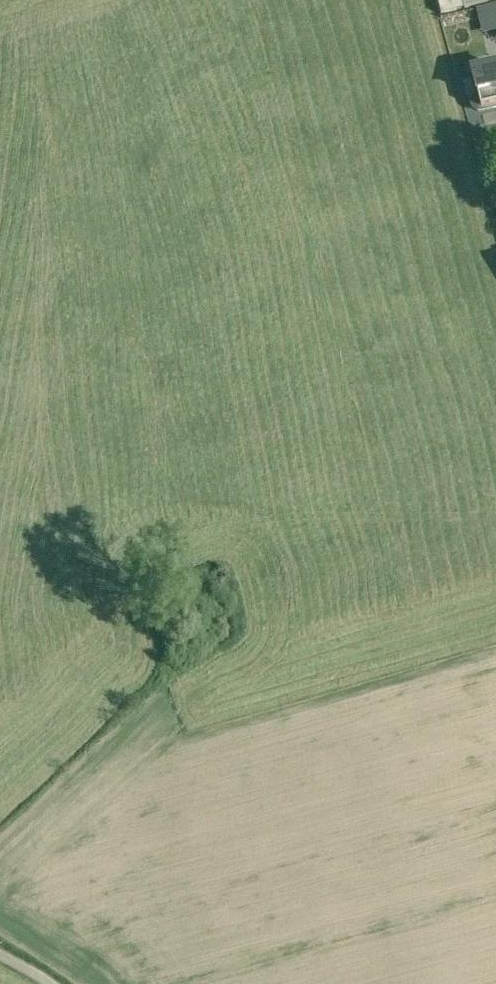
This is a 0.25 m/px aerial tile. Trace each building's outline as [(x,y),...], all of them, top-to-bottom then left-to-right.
[(465,8),(489,2),(488,0),(463,0),(465,8)] [(494,38),(495,37),(495,6),(486,9),(491,28),(494,38)] [(478,95),(474,97),(472,105),(478,111),(482,111),(495,108),(494,105),(495,105),(495,65),(473,70),(478,95)]
